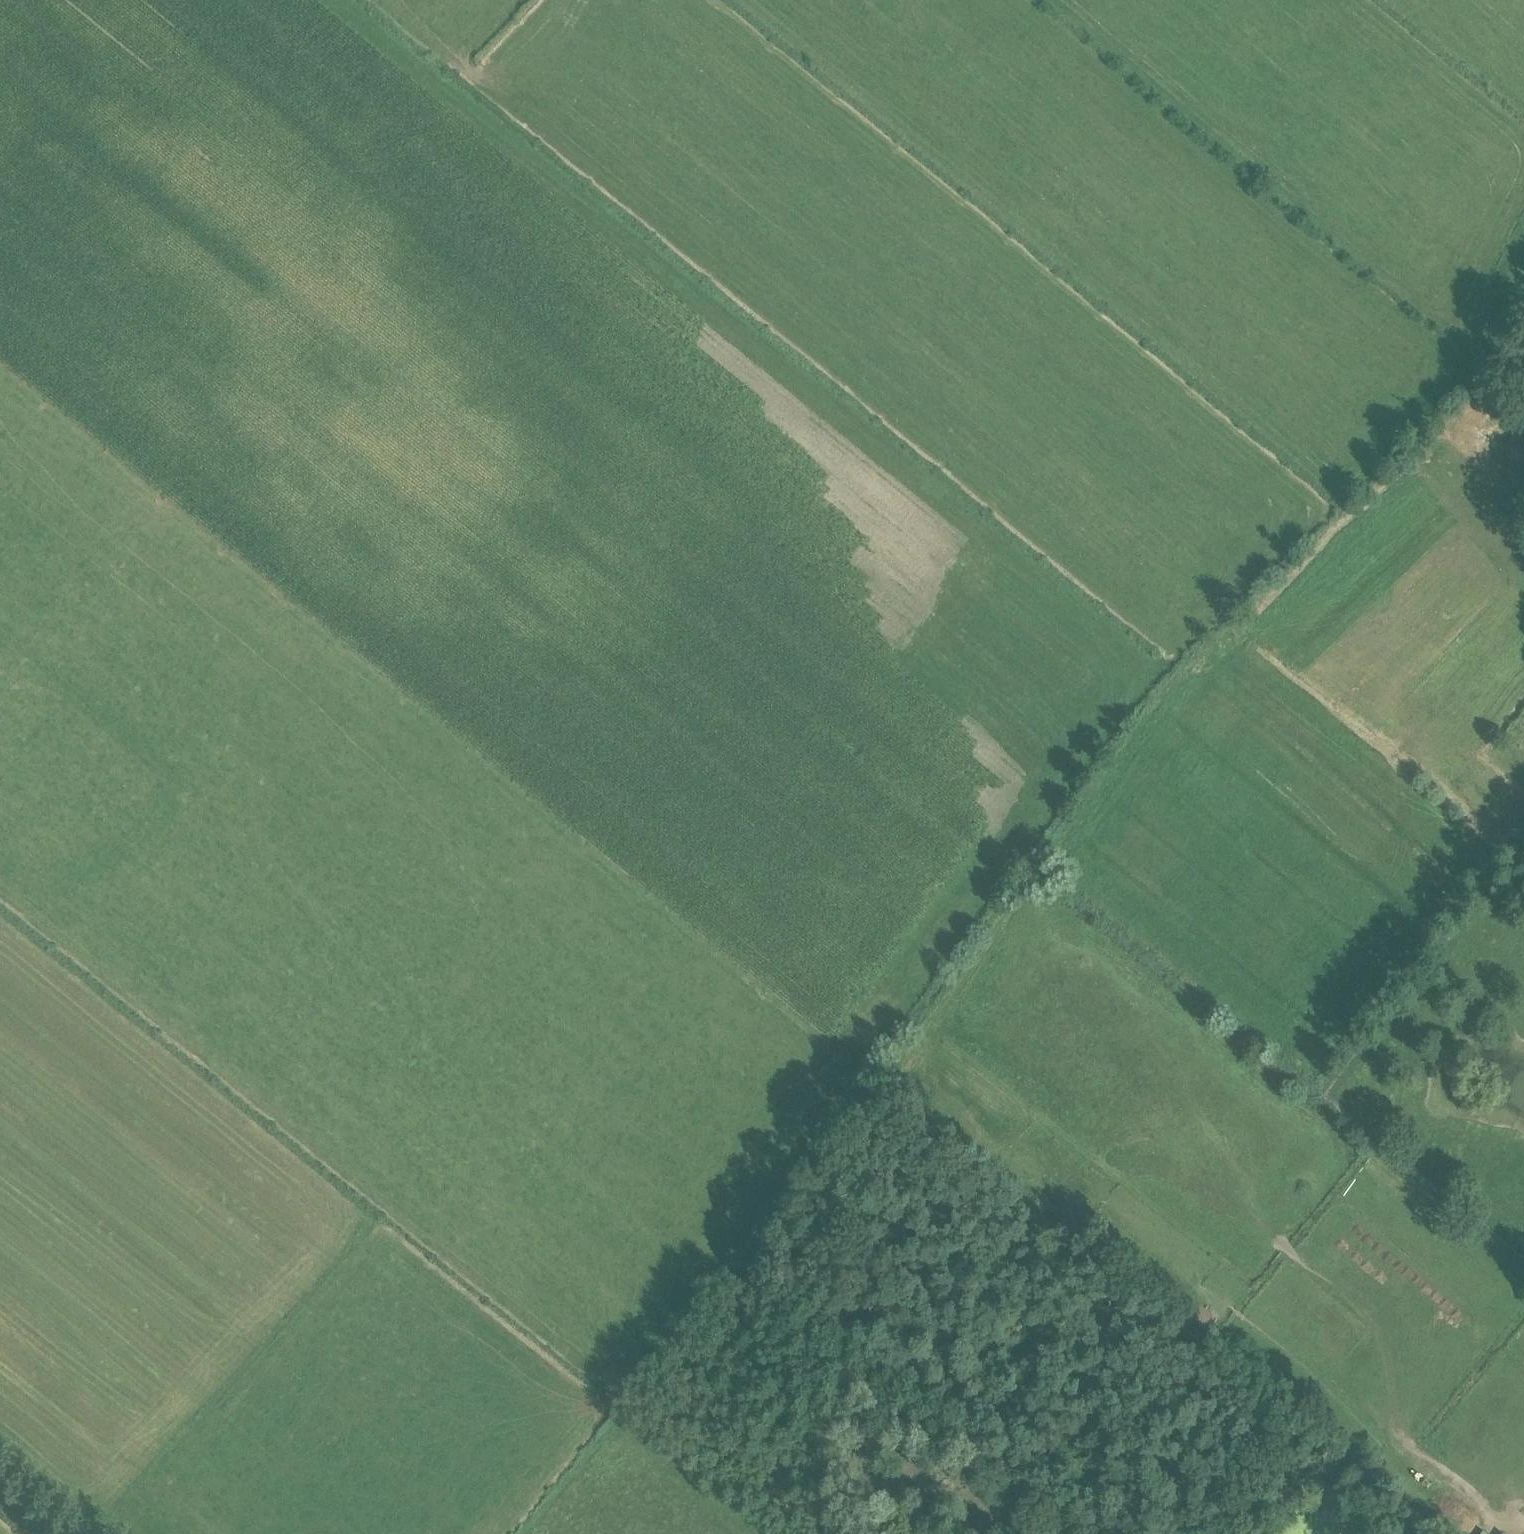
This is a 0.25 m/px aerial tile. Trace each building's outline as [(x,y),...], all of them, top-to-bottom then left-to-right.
[(1207,1332),(1210,1329),(1217,1319),(1193,1299),(1185,1309),(1182,1311),(1207,1332)]
